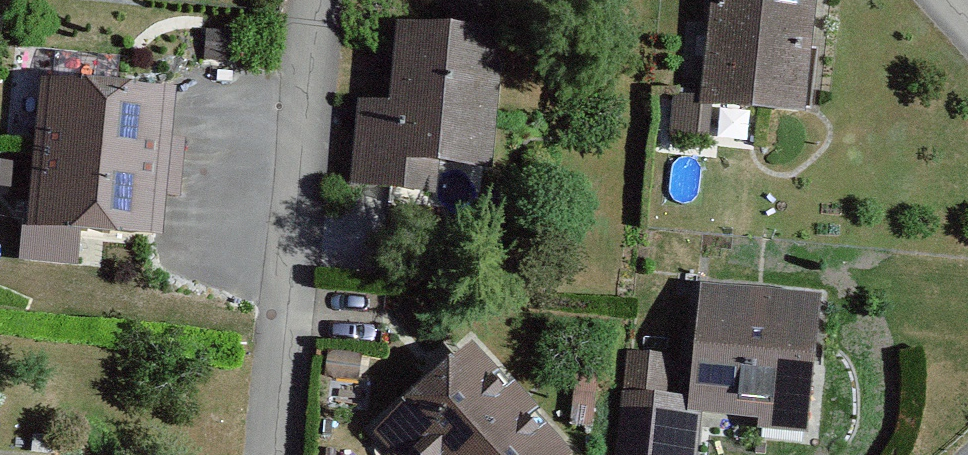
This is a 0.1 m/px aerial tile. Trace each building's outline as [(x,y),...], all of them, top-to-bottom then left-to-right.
[(700,107),(805,119),(819,0),(712,0),(700,107)] [(355,98),(349,190),(441,196),(444,160),(496,164),(506,27),(390,19),(385,100),(355,98)] [(51,72),(42,147),(168,163),(178,87),(51,72)] [(42,147),(33,223),(159,239),(168,163),(42,147)] [(619,454),(702,454),(705,424),(806,434),(819,300),(698,288),(688,394),(625,388),(619,454)] [(404,454),(457,454),(516,397),(464,343),(377,428),(404,454)] [(569,450),(516,397),(457,454),(564,454),(569,450)]
